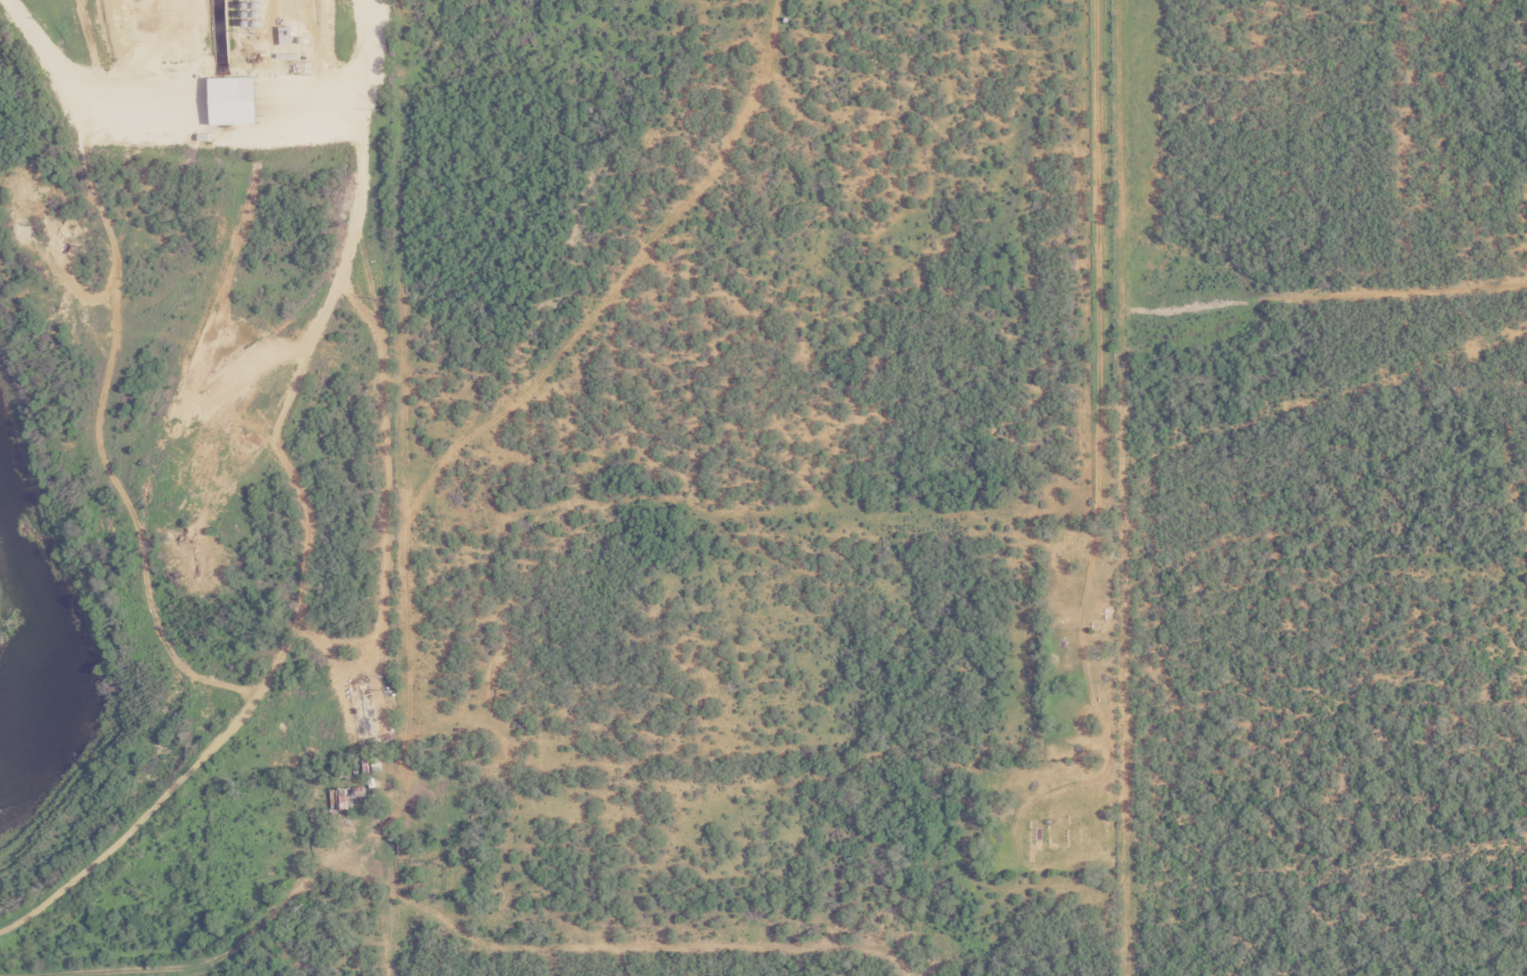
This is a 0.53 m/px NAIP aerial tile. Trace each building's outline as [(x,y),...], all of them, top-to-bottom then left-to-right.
[(345,807),(345,800),(363,800),(363,788),(342,788),(342,807),(345,807)]
